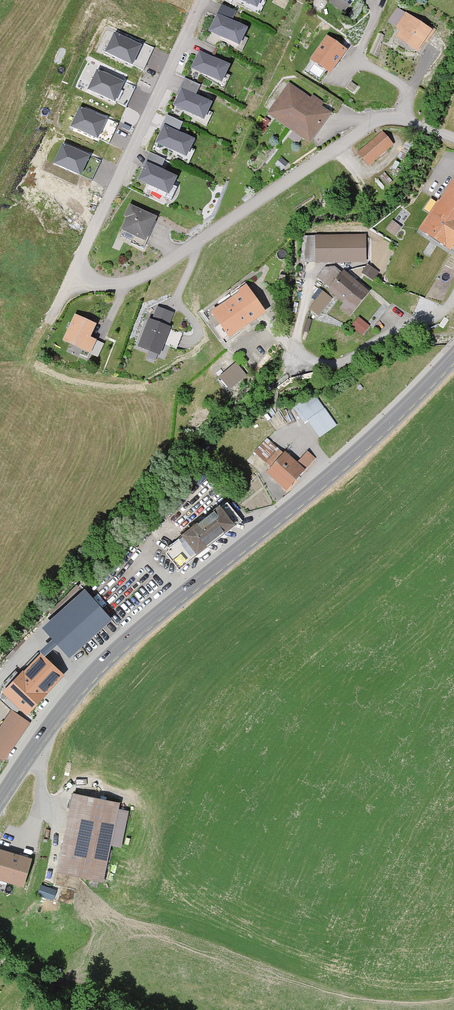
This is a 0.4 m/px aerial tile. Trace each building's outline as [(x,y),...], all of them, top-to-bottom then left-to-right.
[(328,5),(343,16),(350,7),(347,5),(351,0),(332,0),(328,5)] [(246,25),(218,13),(211,28),(239,40),(246,25)] [(397,39),(419,53),(433,31),(406,14),(396,29),(401,32),(397,39)] [(140,44),(114,33),(107,50),(132,61),(140,44)] [(347,52),(327,38),(310,61),(331,75),(347,52)] [(228,62),(200,49),(193,65),(221,78),(228,62)] [(123,80),(97,69),(90,87),(115,98),(123,80)] [(267,113),(310,144),(331,115),(321,108),(324,104),(313,96),(311,99),(289,83),(267,113)] [(211,100),(182,87),(175,103),(204,115),(211,100)] [(105,117),(80,106),(72,123),(98,135),(105,117)] [(193,137),(165,124),(157,139),(186,152),(193,137)] [(392,146),(381,132),(357,153),(368,166),(392,146)] [(88,154),(63,143),(55,160),(81,171),(88,154)] [(175,173),(147,160),(140,176),(168,189),(175,173)] [(417,231),(449,253),(453,246),(453,178),(417,231)] [(123,218),(126,219),(121,230),(146,241),(156,218),(129,205),(123,218)] [(305,264),(366,263),(366,236),(304,237),(305,264)] [(350,317),(369,294),(344,273),(342,275),(330,265),(317,280),(345,303),(340,309),(350,317)] [(266,314),(246,286),(238,291),(240,294),(211,313),(224,333),(226,332),(230,338),(266,314)] [(333,301),(323,293),(310,310),(320,317),(333,301)] [(172,314),(157,309),(152,321),(148,320),(138,347),(160,355),(170,328),(167,327),(172,314)] [(97,341),(91,338),(96,326),(75,316),(63,342),(91,355),(97,341)] [(360,316),(352,326),(363,334),(371,325),(360,316)] [(246,375),(235,362),(218,376),(229,390),(246,375)] [(311,388),(291,403),(319,439),(339,424),(311,388)] [(315,461),(307,454),(297,464),(285,453),(266,474),(287,493),(315,461)] [(236,528),(219,506),(179,536),(182,540),(166,552),(179,569),(236,528)] [(112,620),(85,590),(42,628),(53,639),(40,651),(45,657),(57,645),(69,658),(112,620)] [(62,675),(40,655),(5,695),(27,715),(62,675)] [(29,724),(11,712),(0,729),(0,759),(4,762),(29,724)] [(120,805),(73,795),(57,874),(103,884),(111,847),(121,849),(129,813),(118,811),(120,805)] [(0,853),(0,881),(21,888),(29,862),(0,853)] [(53,891),(41,888),(38,897),(50,901),(53,891)]
